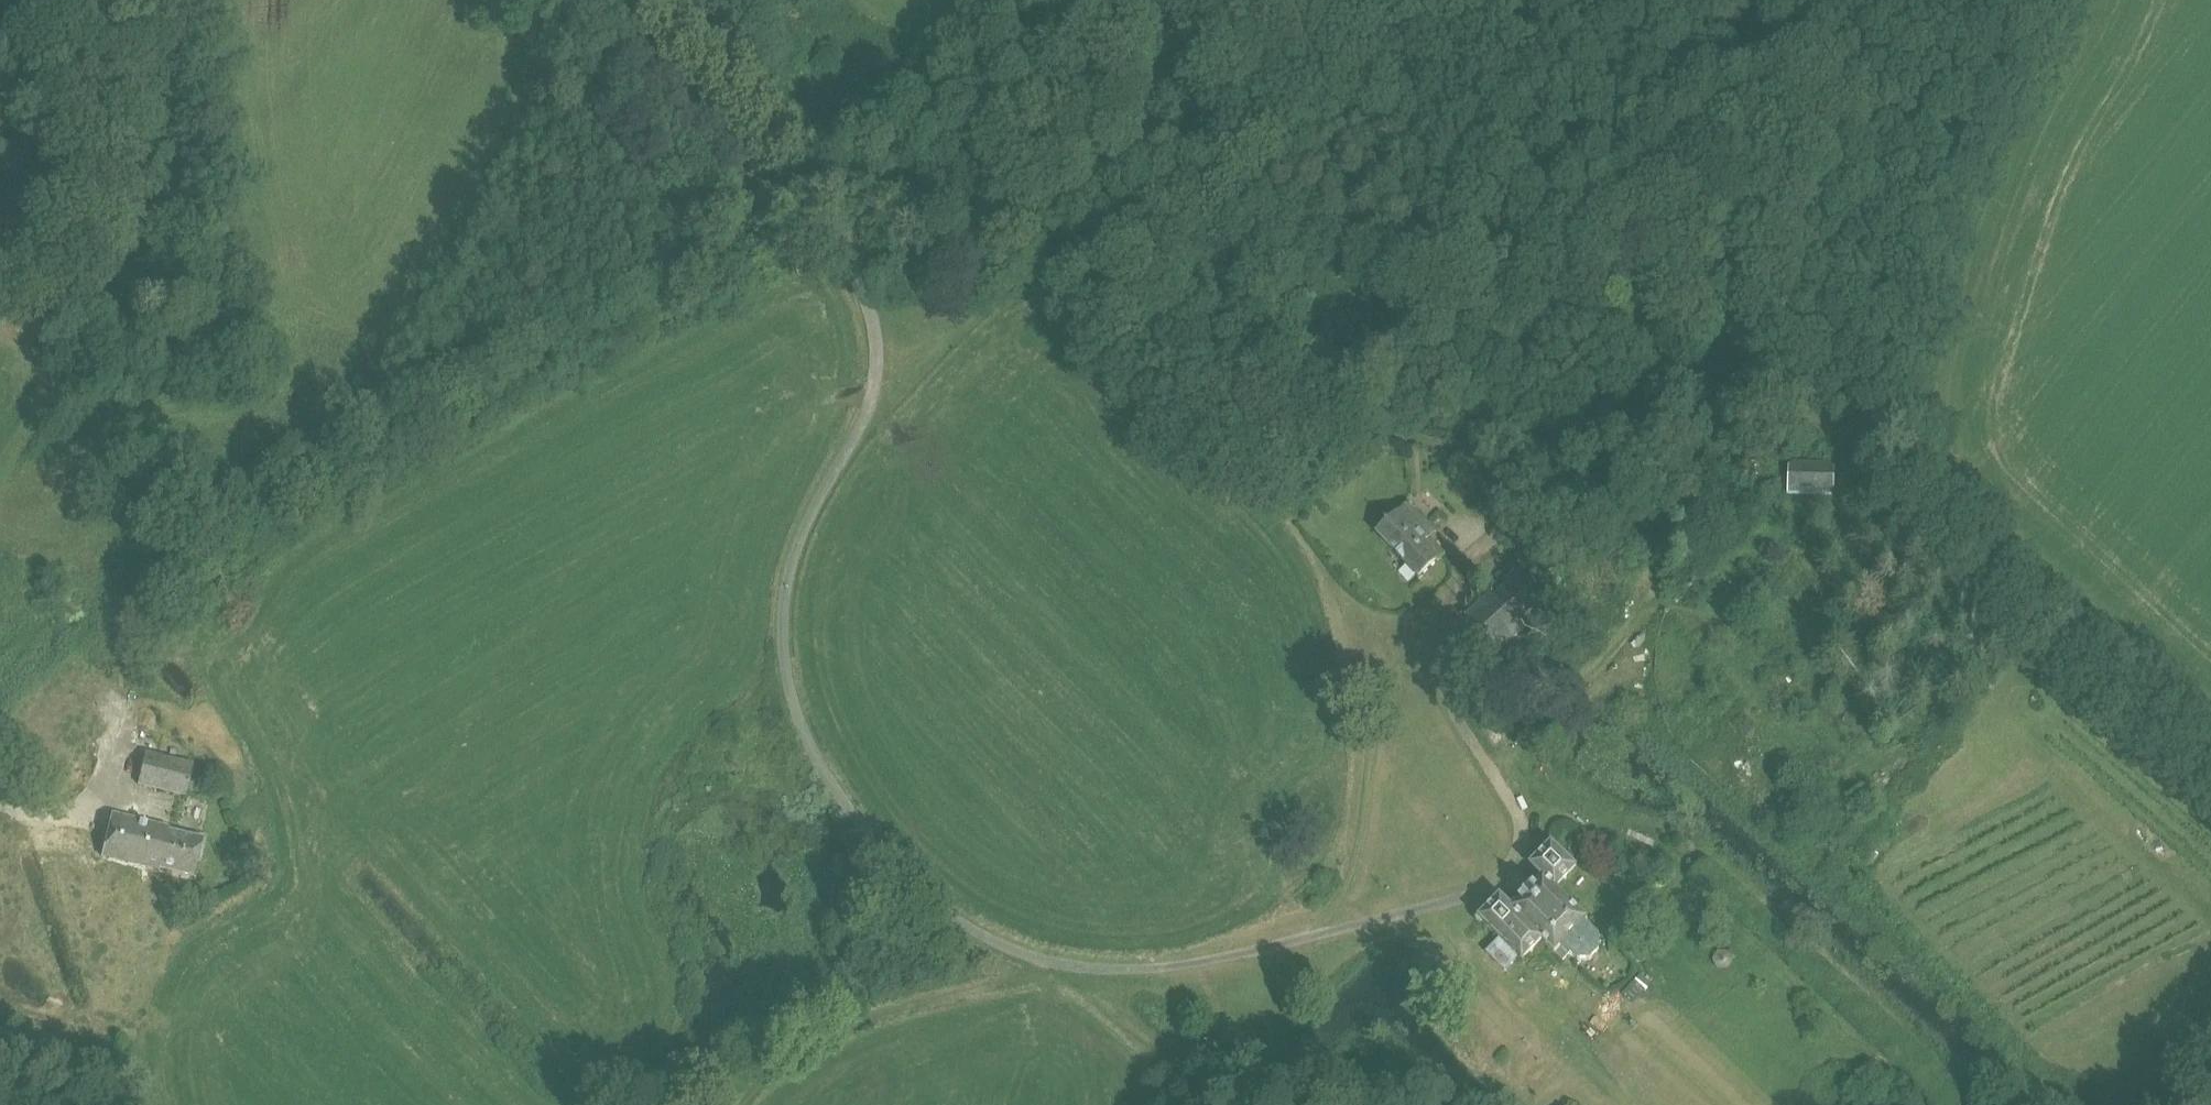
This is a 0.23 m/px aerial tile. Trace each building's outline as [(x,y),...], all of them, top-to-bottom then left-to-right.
[(1788,495),(1835,497),(1836,469),(1789,467),(1788,495)] [(1377,532),(1419,578),(1447,553),(1431,536),(1436,532),(1410,503),(1377,532)] [(1466,617),(1500,654),(1526,628),(1524,626),(1546,605),(1517,573),(1495,593),(1494,591),(1466,617)] [(137,785),(185,797),(194,763),(146,751),(137,785)] [(18,979),(121,1003),(152,874),(145,872),(146,869),(159,872),(160,867),(193,875),(202,838),(168,830),(169,827),(113,814),(102,854),(101,858),(103,859),(102,862),(48,850),(18,979)] [(1487,953),(1506,971),(1520,957),(1523,960),(1543,941),(1555,953),(1562,946),(1578,961),(1591,960),(1599,951),(1598,938),(1584,924),(1589,920),(1557,889),(1577,868),(1552,844),(1531,865),(1543,877),(1513,908),(1500,897),(1480,918),(1500,938),(1487,953)] [(1590,970),(1595,980),(1614,971),(1609,961),(1590,970)]
